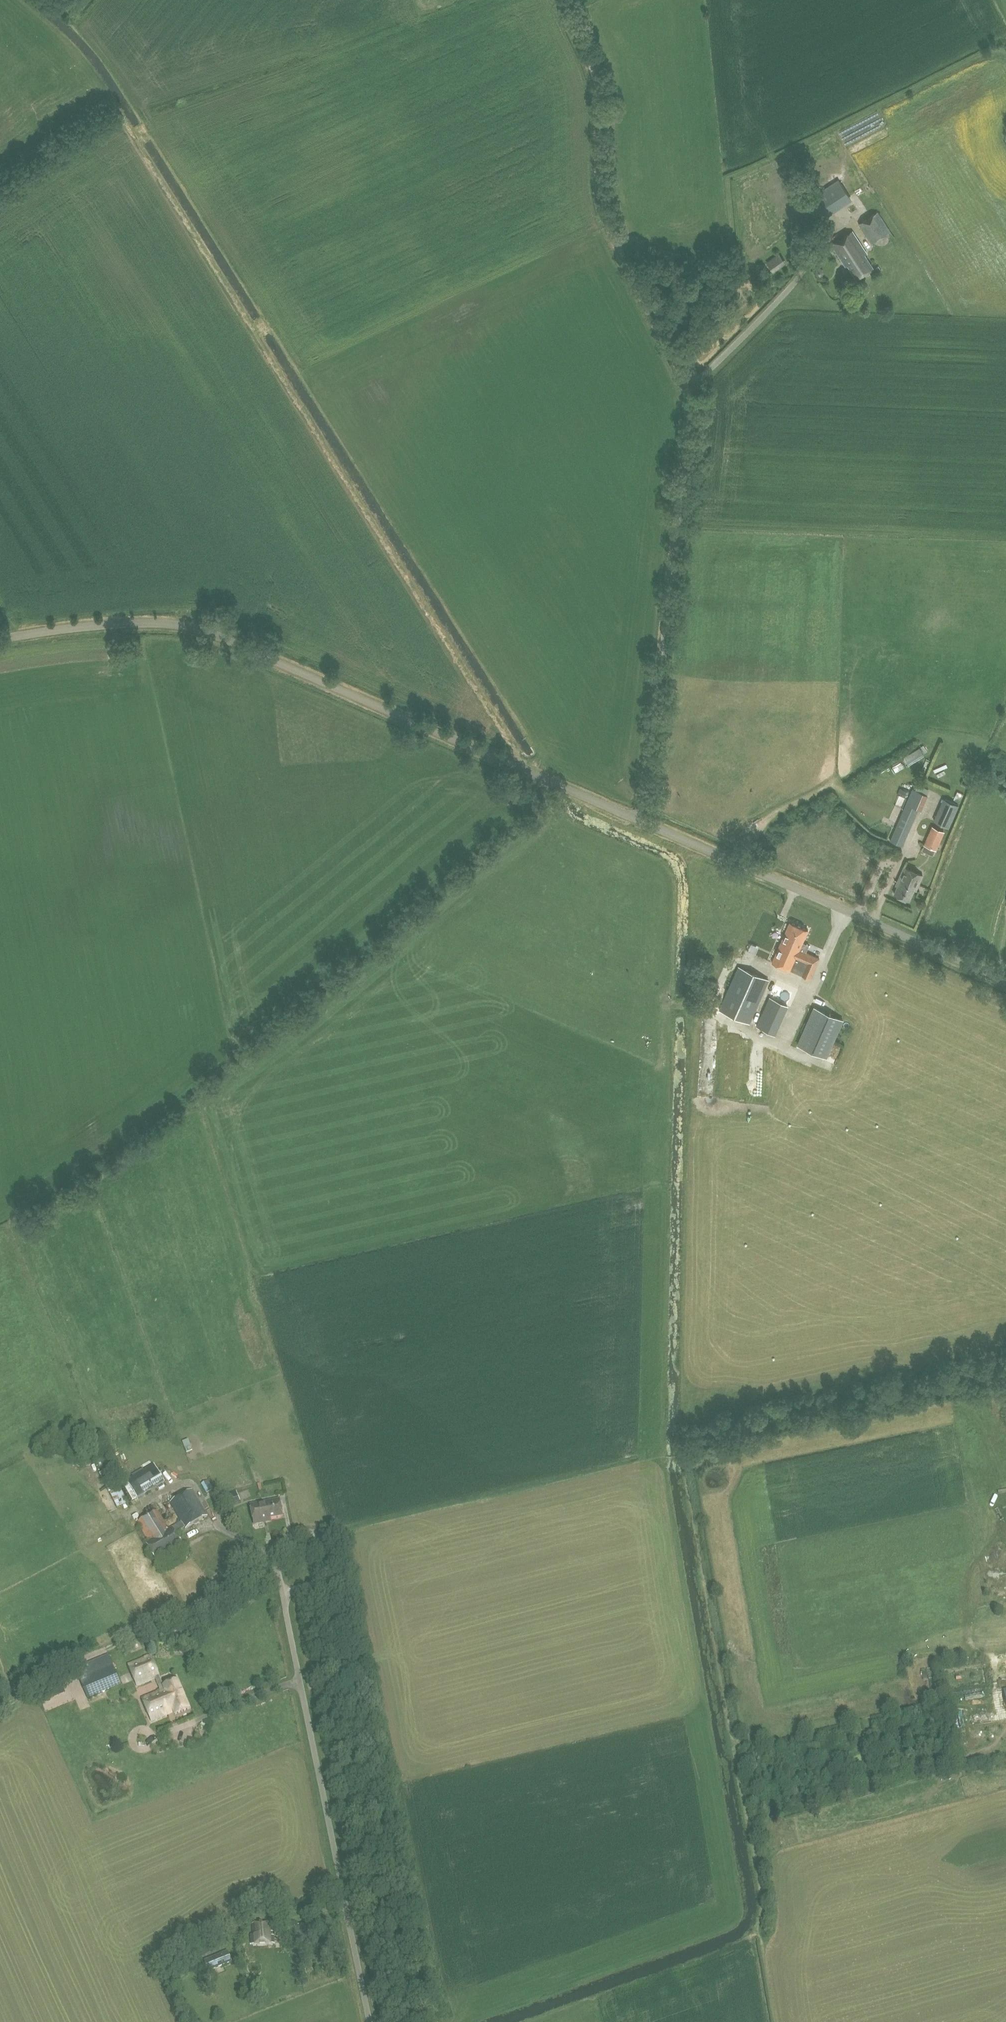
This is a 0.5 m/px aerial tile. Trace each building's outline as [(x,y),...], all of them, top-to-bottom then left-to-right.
[(816,218),(849,196),(838,179),(805,201),(816,218)] [(859,224),(871,243),(890,231),(878,212),(859,224)] [(849,266),(857,278),(874,267),(865,254),(867,253),(852,231),(832,245),(847,267),(849,266)] [(779,253),(766,262),(773,272),(786,263),(779,253)] [(732,328),(725,337),(729,341),(736,332),(732,328)] [(912,765),(925,758),(921,750),(908,757),(912,765)] [(913,788),(890,841),(902,846),(918,808),(920,809),(927,794),(913,788)] [(950,797),(939,820),(952,826),(962,803),(950,797)] [(932,825),(924,845),(936,850),(944,831),(932,825)] [(899,882),(895,894),(909,900),(914,889),(916,890),(922,874),(904,866),(898,881),(899,882)] [(921,894),(929,897),(931,889),(924,887),(921,894)] [(800,947),(808,929),(789,921),(772,962),(810,978),(819,958),(800,950),(801,948),(800,947)] [(749,1023),(768,979),(738,966),(719,1010),(749,1023)] [(790,996),(796,986),(779,977),(774,986),(790,996)] [(777,1028),(789,1001),(773,993),(760,1021),(777,1028)] [(814,1007),(798,1044),(826,1057),(843,1020),(814,1007)] [(742,1060),(733,1060),(732,1085),(736,1086),(736,1077),(742,1077),(742,1060)] [(158,1464),(130,1480),(139,1497),(168,1481),(158,1464)] [(207,1480),(201,1483),(207,1493),(213,1490),(207,1480)] [(114,1492),(119,1508),(130,1504),(125,1488),(114,1492)] [(183,1545),(175,1533),(185,1527),(186,1529),(208,1516),(192,1490),(170,1503),(182,1522),(169,1529),(158,1510),(138,1522),(150,1544),(147,1546),(156,1561),(183,1545)] [(251,1506),(255,1525),(266,1522),(266,1520),(283,1517),(280,1500),(251,1506)] [(164,1504),(160,1507),(165,1514),(170,1511),(164,1504)] [(187,1616),(194,1615),(193,1606),(185,1608),(187,1616)] [(88,1699),(121,1685),(108,1655),(76,1669),(88,1699)] [(137,1686),(156,1678),(161,1691),(153,1694),(143,1698),(152,1721),(174,1712),(175,1715),(190,1709),(178,1680),(164,1686),(151,1656),(129,1665),(137,1686)] [(1005,1673),(1005,1662),(1001,1662),(1000,1656),(992,1657),(994,1675),(1005,1673)] [(53,1697),(50,1689),(42,1692),(45,1700),(53,1697)] [(252,1924),(253,1935),(250,1935),(251,1945),(274,1943),(273,1923),(252,1924)] [(232,1960),(228,1950),(208,1959),(212,1968),(232,1960)]
